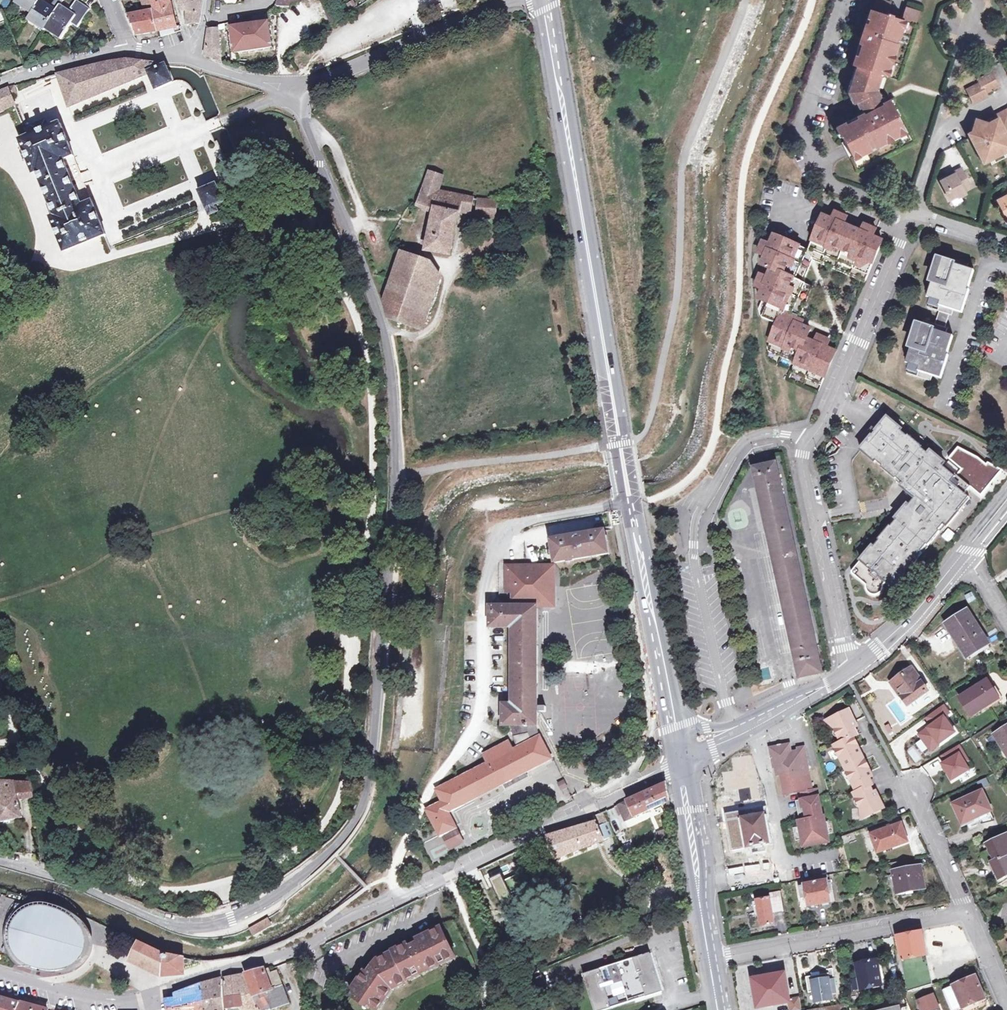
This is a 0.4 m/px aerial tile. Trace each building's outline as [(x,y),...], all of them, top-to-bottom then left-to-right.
[(23,8),(25,5),(33,10),(40,0),(17,0),(15,3),(23,8)] [(35,25),(44,30),(44,29),(47,25),(61,4),(63,0),(55,0),(51,6),(42,0),(40,0),(33,10),(31,14),(29,16),(38,22),(35,25)] [(53,34),(61,39),(72,22),(78,27),(90,9),(76,0),(71,8),(72,9),(71,11),(61,4),(47,25),(56,31),(53,34)] [(154,9),(152,0),(142,0),(145,13),(129,16),(137,34),(158,30),(154,9)] [(172,5),(170,0),(152,0),(154,9),(172,5)] [(187,12),(188,24),(198,22),(202,0),(189,0),(187,12)] [(25,5),(23,8),(31,14),(33,10),(25,5)] [(158,30),(177,27),(172,5),(154,9),(158,30)] [(916,21),(920,9),(904,5),(901,17),(916,21)] [(870,10),(861,37),(868,40),(866,47),(862,45),(858,57),(855,56),(853,62),(852,65),(858,67),(880,74),(896,80),(914,24),(870,10)] [(273,47),(269,23),(268,15),(256,17),(256,18),(247,18),(247,26),(242,27),(241,23),(237,23),(237,27),(233,27),(236,52),(273,47)] [(27,20),(35,25),(38,22),(29,16),(27,20)] [(44,29),(53,34),(56,31),(47,25),(44,29)] [(218,29),(209,30),(206,55),(221,60),(218,29)] [(861,37),(855,56),(858,57),(862,45),(866,47),(868,40),(861,37)] [(174,82),(173,81),(166,64),(127,58),(106,62),(58,74),(70,107),(150,75),(157,89),(174,82)] [(880,74),(858,67),(853,80),(876,88),(880,74)] [(967,90),(974,103),(986,96),(985,93),(998,86),(991,74),(978,80),(980,84),(967,90)] [(875,90),(876,88),(853,80),(852,79),(849,87),(851,88),(850,92),(855,103),(858,101),(877,93),(875,90)] [(0,91),(0,111),(15,105),(11,96),(17,94),(15,85),(9,87),(0,91)] [(877,93),(858,101),(861,108),(864,114),(865,115),(883,106),(882,104),(877,93)] [(885,102),(882,104),(883,106),(865,115),(864,114),(857,118),(858,120),(846,126),(845,124),(836,128),(838,134),(840,133),(853,158),(858,168),(912,141),(899,115),(897,116),(894,110),(895,109),(893,104),(891,104),(889,101),(886,103),(885,102)] [(970,133),(969,133),(983,163),(993,158),(995,162),(1005,157),(1003,153),(1006,151),(1006,110),(996,115),(997,119),(987,124),(986,122),(976,119),(975,124),(979,125),(977,129),(972,132),(970,133)] [(31,125),(34,134),(51,128),(47,119),(31,125)] [(64,159),(74,155),(61,123),(51,128),(34,134),(21,139),(34,173),(38,171),(55,216),(52,217),(65,251),(106,234),(93,201),(82,205),(64,159)] [(962,168),(954,172),(955,174),(947,178),(940,182),(950,200),(965,192),(964,190),(971,187),(962,168)] [(470,213),(473,197),(440,190),(444,176),(429,171),(419,204),(435,211),(427,250),(450,254),(460,211),(470,213)] [(225,201),(218,185),(217,184),(200,191),(211,215),(219,211),(217,205),(225,202),(225,201)] [(997,200),(1006,220),(1006,195),(997,200)] [(477,216),(484,217),(495,218),(496,200),(479,198),(477,216)] [(866,282),(883,242),(873,238),(876,230),(865,226),(862,233),(844,225),(847,218),(836,213),(833,220),(824,216),(810,247),(816,261),(866,282)] [(806,249),(775,236),(771,245),(764,242),(759,253),(766,257),(762,266),(772,270),(768,279),(761,275),(756,287),(763,290),(759,299),(763,300),(769,303),(763,316),(762,317),(776,323),(777,326),(768,347),(797,359),(795,363),(793,369),(808,375),(823,382),(836,352),(826,348),(829,341),(818,336),(815,343),(807,339),(811,330),(801,326),(803,322),(793,317),(794,314),(800,316),(813,287),(803,282),(811,263),(806,249)] [(401,253),(401,254),(385,299),(391,318),(420,328),(438,273),(431,263),(401,253)] [(907,373),(931,381),(933,375),(937,363),(934,362),(936,357),(939,358),(946,334),(948,328),(945,327),(950,314),(952,315),(954,310),(958,298),(955,297),(957,292),(959,293),(967,268),(969,263),(945,255),(936,285),(942,287),(940,292),(934,290),(928,308),(940,311),(936,324),(924,321),(915,350),(921,352),(919,358),(913,356),(907,373)] [(958,298),(954,310),(960,312),(973,270),(967,268),(959,293),(957,292),(955,297),(958,298)] [(760,315),(763,316),(769,303),(763,300),(761,305),(760,315)] [(937,363),(933,375),(939,377),(952,336),(946,334),(939,358),(936,357),(934,362),(937,363)] [(797,359),(768,347),(769,351),(795,363),(797,359)] [(808,375),(793,369),(791,373),(806,379),(808,375)] [(808,375),(806,379),(821,386),(823,382),(808,375)] [(871,437),(861,450),(876,462),(877,461),(882,466),(882,468),(896,480),(897,478),(903,484),(901,487),(915,498),(909,506),(908,505),(896,519),(897,520),(891,527),(890,526),(878,540),(879,541),(874,547),(873,546),(861,561),(874,571),(880,577),(893,588),(905,573),(904,573),(910,566),(911,567),(922,553),(921,552),(927,545),(928,546),(940,532),(939,531),(944,524),(947,526),(959,512),(958,511),(956,510),(968,496),(965,493),(971,487),(957,475),(956,477),(955,478),(942,467),(943,466),(945,463),(931,451),(929,454),(922,448),(923,447),(909,435),(908,436),(901,431),(902,430),(888,418),(877,430),(871,437)] [(874,427),(868,434),(871,437),(877,430),(874,427)] [(822,672),(776,463),(753,467),(799,677),(822,672)] [(943,466),(942,467),(955,478),(956,477),(943,466)] [(968,496),(956,510),(958,511),(970,497),(968,496)] [(552,541),(555,563),(608,554),(604,531),(552,541)] [(503,726),(512,726),(512,731),(513,736),(515,742),(518,748),(514,750),(509,741),(482,755),(487,764),(436,790),(443,802),(426,811),(439,836),(443,834),(456,828),(448,813),(551,759),(540,737),(539,734),(537,729),(537,726),(537,607),(551,607),(551,588),(554,588),(553,567),(507,568),(507,592),(513,592),(513,607),(490,607),(490,628),(512,628),(512,705),(503,705),(503,726)] [(874,571),(871,575),(878,580),(880,577),(874,571)] [(973,592),(968,595),(971,601),(977,598),(973,592)] [(966,610),(945,622),(954,637),(957,635),(969,656),(980,649),(979,647),(986,642),(980,632),(981,631),(976,623),(975,624),(966,610)] [(954,637),(945,622),(941,625),(962,660),(969,656),(957,635),(954,637)] [(908,669),(890,682),(906,705),(924,692),(908,669)] [(959,697),(970,716),(998,698),(987,680),(959,697)] [(920,737),(922,739),(929,748),(930,750),(955,732),(944,717),(949,714),(943,705),(925,718),(933,728),(920,737)] [(856,734),(852,725),(855,724),(848,709),(826,719),(833,726),(840,742),(852,736),(856,734)] [(994,735),(1006,756),(1006,727),(994,735)] [(858,748),(852,736),(840,742),(833,745),(844,768),(859,760),(856,754),(854,750),(858,748)] [(922,739),(915,744),(922,753),(929,748),(922,739)] [(780,775),(784,796),(801,792),(812,790),(808,769),(804,749),(797,751),(790,752),(789,744),(780,746),(781,748),(777,748),(777,747),(774,747),(774,748),(770,754),(770,757),(772,756),(773,760),(771,760),(773,769),(774,768),(775,776),(780,775)] [(959,745),(941,756),(945,762),(942,764),(952,780),(969,770),(965,763),(968,761),(959,745)] [(866,772),(869,771),(863,759),(859,760),(844,768),(855,791),(869,785),(871,784),(868,776),(866,772)] [(1,821),(22,817),(19,799),(33,797),(32,782),(0,780),(0,815),(1,821)] [(625,822),(666,803),(669,802),(666,783),(614,808),(618,817),(623,816),(625,822)] [(874,796),(872,792),(869,785),(855,791),(852,793),(859,808),(860,818),(883,807),(877,794),(874,796)] [(812,790),(801,792),(803,800),(804,806),(806,815),(813,813),(814,818),(806,820),(799,821),(798,821),(799,827),(802,840),(803,847),(829,842),(824,816),(822,817),(817,789),(812,790)] [(962,822),(981,814),(989,811),(982,793),(955,805),(962,822)] [(803,800),(795,801),(799,821),(806,820),(806,815),(804,806),(803,800)] [(770,844),(765,815),(764,808),(747,811),(748,817),(743,818),(748,848),(749,854),(766,851),(765,845),(770,844)] [(983,818),(981,814),(962,822),(964,826),(983,818)] [(603,841),(599,829),(596,823),(547,838),(555,860),(603,841)] [(870,834),(877,852),(907,841),(900,823),(870,834)] [(609,825),(599,829),(603,841),(615,836),(609,825)] [(799,827),(793,828),(796,841),(802,840),(799,827)] [(456,828),(443,834),(450,849),(463,842),(456,828)] [(660,845),(673,841),(671,830),(658,833),(660,845)] [(987,844),(995,861),(991,862),(999,878),(1006,875),(1006,835),(987,844)] [(621,847),(625,856),(630,855),(625,845),(621,847)] [(904,869),(916,867),(915,859),(903,861),(904,869)] [(896,893),(903,892),(924,888),(920,866),(916,867),(904,869),(903,861),(886,865),(887,877),(894,876),(896,893)] [(815,878),(816,883),(820,904),(832,902),(827,876),(815,878)] [(820,904),(816,883),(815,878),(804,880),(805,885),(799,886),(801,898),(807,897),(809,906),(820,904)] [(757,901),(761,926),(775,924),(773,912),(783,911),(780,893),(770,895),(771,899),(757,901)] [(25,908),(19,912),(15,917),(11,923),(9,928),(8,935),(8,941),(10,947),(12,953),(17,958),(23,963),(31,966),(43,969),(52,971),(61,970),(70,967),(75,964),(80,959),(84,954),(82,953),(83,951),(83,950),(84,948),(84,947),(84,945),(85,944),(85,943),(87,943),(87,938),(85,933),(83,928),(79,922),(74,917),(68,913),(61,910),(54,907),(47,905),(39,905),(31,906),(25,908)] [(273,925),(269,918),(249,929),(254,936),(273,925)] [(386,997),(394,989),(392,984),(396,982),(397,985),(403,982),(406,981),(406,979),(409,978),(415,975),(414,974),(419,972),(419,973),(426,970),(432,967),(432,966),(436,963),(437,965),(441,963),(446,961),(445,959),(451,956),(453,958),(456,957),(443,929),(427,936),(428,940),(421,944),(410,949),(409,947),(398,952),(399,954),(385,961),(373,974),(368,979),(365,977),(353,990),(359,996),(364,1001),(366,999),(374,1006),(376,1009),(379,1006),(383,1001),(382,999),(385,996),(386,997)] [(908,992),(913,991),(932,985),(922,931),(897,936),(908,992)] [(161,953),(139,943),(132,958),(162,973),(180,972),(180,958),(161,953)] [(662,992),(650,954),(583,975),(594,1009),(605,1009),(662,992)] [(454,960),(453,958),(451,956),(445,959),(446,961),(441,963),(442,966),(454,960)] [(878,960),(856,964),(859,979),(852,980),(854,990),(882,984),(878,960)] [(438,968),(437,965),(436,963),(432,966),(432,967),(426,970),(427,973),(438,968)] [(276,990),(283,988),(277,972),(271,975),(268,968),(265,969),(273,989),(275,988),(276,990)] [(283,988),(276,990),(275,988),(273,989),(265,969),(247,975),(254,997),(263,1009),(272,1009),(289,1005),(283,988)] [(749,976),(755,1008),(791,1002),(791,999),(785,970),(749,976)] [(421,976),(419,973),(419,972),(414,974),(415,975),(409,978),(410,981),(421,976)] [(806,977),(809,993),(813,992),(815,1002),(833,999),(832,994),(837,993),(835,980),(829,981),(828,973),(806,977)] [(244,975),(228,978),(225,979),(226,1009),(241,1008),(243,1008),(243,1003),(247,1003),(247,997),(251,997),(244,975)] [(952,986),(942,990),(950,1009),(958,1009),(986,999),(976,975),(952,986)] [(548,991),(542,976),(530,982),(537,997),(548,991)] [(205,1009),(223,1009),(222,980),(202,985),(205,1009)] [(168,1009),(205,1009),(202,985),(188,990),(180,993),(183,998),(166,999),(168,1009)] [(933,995),(918,1002),(921,1009),(940,1009),(933,995)] [(0,996),(0,1009),(18,1009),(21,1002),(0,996)] [(364,1001),(359,996),(358,998),(371,1009),(374,1006),(366,999),(364,1001)] [(383,1001),(379,1006),(381,1008),(389,999),(386,997),(385,996),(382,999),(383,1001)] [(241,1008),(242,1009),(258,1009),(252,998),(251,997),(247,997),(247,1003),(243,1003),(243,1008),(241,1008)] [(802,998),(791,999),(791,1002),(792,1009),(803,1009),(802,998)]
